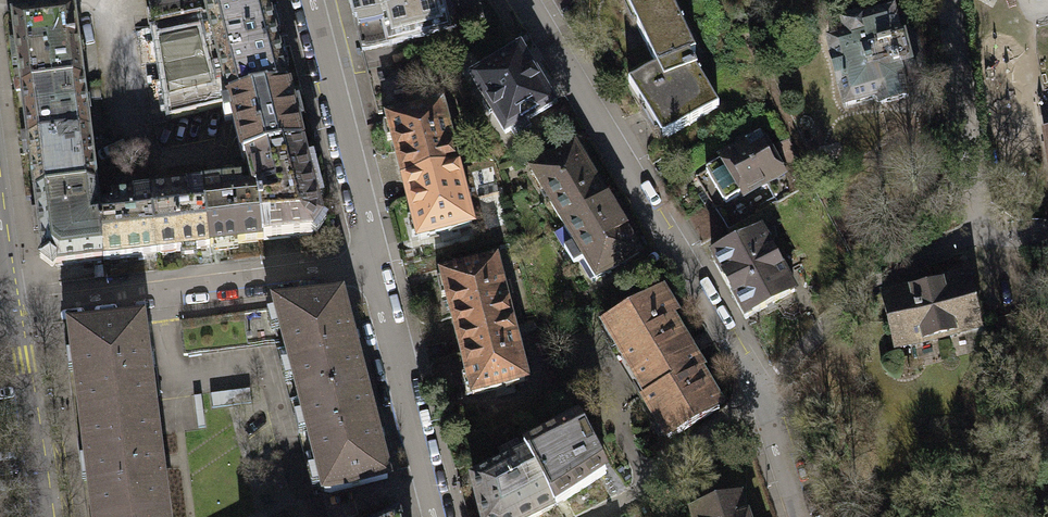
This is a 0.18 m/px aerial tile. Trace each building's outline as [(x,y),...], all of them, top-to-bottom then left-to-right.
[(204,12),(201,0),(150,0),(154,24),(204,12)] [(204,12),(249,0),(201,0),(204,12)] [(204,12),(228,102),(286,86),(262,0),(249,0),(204,12)] [(361,51),(394,42),(481,19),(476,0),(347,0),(361,51)] [(694,51),(670,0),(637,0),(627,4),(655,66),(628,83),(641,105),(648,103),(666,135),(717,106),(687,55),(694,51)] [(169,119),(228,102),(204,12),(154,24),(169,119)] [(12,21),(20,90),(80,83),(72,14),(12,21)] [(845,36),(827,41),(845,104),(878,97),(882,102),(913,95),(919,87),(915,69),(906,64),(902,40),(896,41),(891,14),(861,22),(861,19),(842,25),(845,36)] [(361,51),(366,70),(399,61),(394,42),(361,51)] [(551,105),(519,51),(472,79),(504,133),(551,105)] [(411,106),(399,61),(366,70),(378,114),(411,106)] [(20,90),(28,143),(87,134),(80,83),(20,90)] [(286,86),(228,102),(230,108),(221,110),(224,122),(232,119),(244,168),(304,153),(286,86)] [(391,141),(401,181),(455,167),(439,106),(386,119),(388,124),(381,126),(385,142),(391,141)] [(28,143),(35,192),(93,186),(87,134),(28,143)] [(762,137),(704,168),(723,202),(780,170),(762,137)] [(530,171),(563,224),(608,197),(575,144),(530,171)] [(256,190),(262,240),(309,235),(321,218),(304,153),(244,168),(249,191),(256,190)] [(455,167),(401,181),(411,218),(405,220),(409,236),(415,234),(417,240),(471,226),(455,167)] [(238,185),(201,189),(208,246),(262,240),(256,190),(249,191),(239,192),(238,185)] [(96,214),(93,186),(35,192),(42,263),(52,270),(57,265),(101,259),(96,214)] [(148,195),(155,253),(208,246),(201,189),(148,195)] [(96,214),(101,259),(155,253),(148,195),(112,200),(113,212),(96,214)] [(608,197),(563,224),(596,279),(641,251),(608,197)] [(795,290),(761,229),(712,255),(746,317),(795,290)] [(446,295),(456,334),(509,321),(494,260),(439,274),(441,279),(435,280),(439,297),(446,295)] [(895,349),(940,337),(942,343),(950,341),(948,335),(979,327),(966,278),(882,300),(895,349)] [(660,290),(604,325),(648,397),(643,400),(667,438),(717,407),(695,373),(700,370),(667,318),(674,314),(660,290)] [(341,295),(178,318),(183,353),(282,341),(302,402),(332,394),(362,386),(341,295)] [(509,321),(456,334),(466,375),(460,377),(464,391),(469,390),(471,395),(525,381),(509,321)] [(67,331),(79,418),(150,408),(138,322),(67,331)] [(332,394),(302,402),(325,491),(385,476),(362,386),(332,394)] [(150,408),(79,418),(93,516),(148,516),(164,515),(150,408)] [(522,449),(526,454),(553,507),(607,474),(578,422),(522,449)] [(472,480),(481,516),(534,516),(553,507),(526,454),(472,480)] [(690,512),(692,516),(747,516),(739,495),(690,512)]
